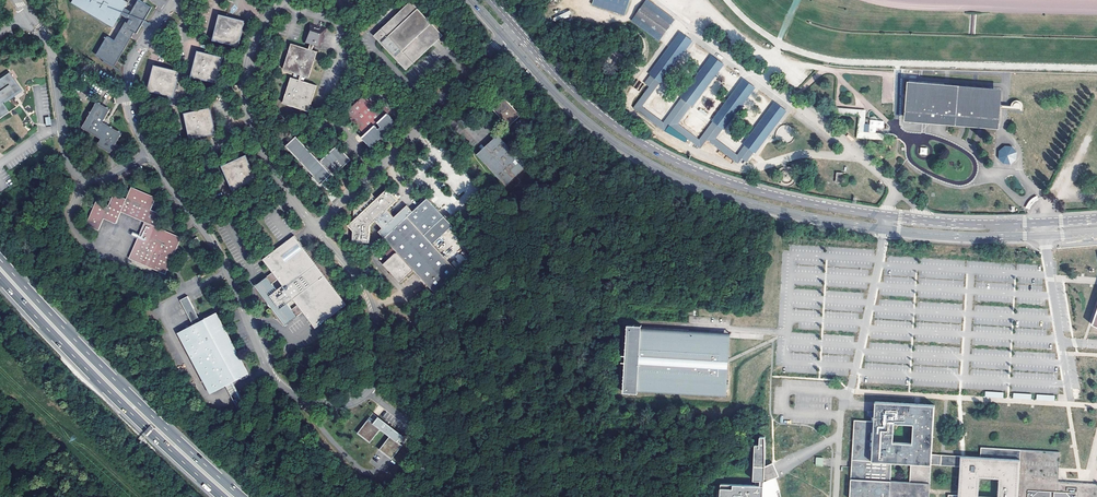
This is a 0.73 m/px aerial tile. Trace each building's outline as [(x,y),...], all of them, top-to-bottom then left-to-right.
[(96,54),(115,66),(135,32),(137,33),(143,22),(152,7),(140,0),(138,0),(131,12),(124,8),(128,1),(126,0),(72,0),(71,2),(113,27),(120,14),(127,18),(114,40),(107,36),(96,54)] [(629,10),(595,0),(593,7),(627,17),(629,10)] [(595,0),(629,10),(632,0),(595,0)] [(646,1),(642,6),(669,26),(673,21),(646,1)] [(407,3),(371,38),(405,72),(410,66),(409,64),(410,63),(412,64),(431,46),(430,44),(432,42),(434,40),(435,41),(440,37),(407,3)] [(642,6),(634,16),(662,36),(669,26),(642,6)] [(634,16),(631,21),(658,41),(662,36),(634,16)] [(218,18),(212,42),(237,48),(239,36),(242,24),(218,18)] [(321,49),(322,48),(320,47),(322,43),(323,44),(325,38),(324,37),(325,33),(326,33),(328,29),(321,27),(321,29),(313,27),(314,25),(310,24),(304,44),(310,46),(309,50),(292,44),(289,53),(289,55),(288,57),(284,71),(302,76),(300,81),(291,78),(289,87),(288,90),(283,104),(309,112),(318,87),(302,82),(304,77),(310,78),(318,52),(313,51),(314,47),(321,49)] [(680,34),(679,33),(648,75),(649,76),(680,34)] [(658,83),(689,41),(680,34),(649,76),(650,76),(658,83)] [(691,42),(689,41),(658,83),(660,84),(691,42)] [(196,54),(190,79),(214,85),(218,73),(221,60),(196,54)] [(711,56),(679,98),(681,99),(712,57),(711,56)] [(721,64),(712,57),(681,99),(690,106),(721,64)] [(721,64),(690,106),(691,107),(723,65),(721,64)] [(174,75),(149,69),(143,94),(168,100),(171,88),(174,75)] [(8,111),(3,103),(22,90),(9,71),(0,77),(0,117),(8,111)] [(658,83),(650,76),(646,81),(655,87),(658,83)] [(745,162),(749,157),(740,150),(736,156),(713,139),(717,134),(709,127),(698,141),(676,124),(686,110),(678,104),(662,124),(641,107),(653,90),(653,89),(655,87),(646,81),(646,80),(643,84),(647,87),(632,110),(663,133),(668,127),(699,150),(705,141),(737,164),(740,159),(745,162)] [(742,80),(711,121),(712,122),(743,80),(742,80)] [(753,87),(743,80),(712,122),(721,129),(753,87)] [(907,88),(908,88),(997,96),(998,96),(999,88),(907,81),(907,88)] [(753,87),(721,129),(723,130),(754,89),(753,87)] [(906,119),(931,121),(931,117),(995,122),(997,96),(908,88),(906,119)] [(346,114),(351,120),(374,144),(382,136),(383,136),(384,135),(395,124),(387,114),(390,111),(386,107),(380,112),(364,96),(346,114)] [(512,107),(504,98),(493,109),(509,126),(520,115),(512,107)] [(690,106),(681,99),(677,104),(678,104),(686,110),(687,110),(690,106)] [(97,101),(81,127),(100,138),(96,144),(110,152),(115,144),(122,132),(107,123),(103,120),(110,109),(103,105),(97,101)] [(773,103),(742,145),(743,146),(774,104),(773,103)] [(753,153),(784,111),(774,104),(743,146),(753,153)] [(830,106),(829,114),(858,117),(856,138),(883,141),(883,135),(863,132),(865,111),(836,108),(836,107),(830,106)] [(185,116),(191,141),(215,135),(213,123),(210,111),(185,116)] [(785,112),(784,111),(753,153),(754,153),(785,112)] [(931,121),(995,126),(995,122),(931,117),(931,121)] [(721,129),(712,122),(709,127),(717,134),(718,134),(721,129)] [(498,135),(484,147),(482,150),(477,154),(506,186),(527,166),(498,135)] [(298,138),(288,147),(315,177),(313,179),(320,187),(323,184),(332,176),(333,177),(351,161),(338,146),(320,162),(298,138)] [(753,153),(743,146),(740,150),(749,157),(753,153)] [(999,158),(1001,160),(1003,158),(1004,155),(1007,152),(1009,153),(1012,150),(1011,148),(1005,148),(1000,152),(999,158)] [(1015,153),(1012,150),(1009,153),(1007,152),(1004,155),(1003,158),(1001,160),(1003,163),(1009,163),(1014,159),(1015,153)] [(235,161),(221,168),(232,191),(255,180),(244,157),(235,161)] [(95,207),(87,225),(99,230),(103,221),(104,219),(114,223),(116,224),(121,211),(146,222),(130,258),(166,274),(169,267),(178,248),(182,237),(162,229),(158,227),(163,214),(157,212),(152,209),(154,203),(157,197),(132,187),(130,193),(127,199),(114,193),(111,200),(109,206),(97,201),(95,207)] [(427,197),(411,212),(406,206),(393,219),(387,212),(397,201),(386,189),(375,199),(370,193),(352,210),(352,227),(351,245),(368,246),(369,229),(374,223),(381,230),(379,233),(397,252),(395,253),(395,252),(383,264),(400,282),(412,270),(413,269),(434,292),(438,288),(439,288),(440,287),(440,286),(457,270),(432,243),(452,225),(427,197)] [(272,274),(256,288),(269,304),(287,326),(304,312),(317,328),(347,303),(292,237),(262,261),(272,274)] [(192,248),(200,243),(197,238),(189,243),(192,248)] [(450,262),(456,268),(465,260),(459,253),(450,262)] [(368,268),(365,270),(372,277),(374,274),(368,268)] [(182,301),(189,313),(196,309),(189,297),(182,301)] [(203,322),(196,309),(189,313),(195,326),(203,322)] [(215,394),(229,386),(236,382),(236,381),(238,380),(240,379),(243,379),(246,379),(248,379),(251,377),(251,376),(251,375),(251,373),(250,372),(239,350),(237,351),(235,348),(237,347),(226,327),(224,329),(222,325),(225,324),(218,313),(203,322),(195,326),(181,334),(215,394)] [(621,390),(635,391),(635,389),(683,391),(683,387),(685,387),(685,391),(719,393),(720,372),(715,371),(717,359),(722,359),(723,336),(710,335),(639,332),(639,327),(639,325),(625,324),(621,390)] [(729,332),(639,327),(639,332),(710,335),(723,336),(722,359),(717,359),(715,371),(720,372),(719,393),(685,391),(685,387),(683,387),(683,391),(635,389),(635,391),(724,396),(727,361),(729,332)] [(242,392),(236,382),(229,386),(234,396),(242,392)] [(249,406),(242,392),(234,396),(242,410),(249,406)] [(931,464),(932,454),(934,405),(874,401),(872,420),(854,419),(849,496),(929,496),(931,464)] [(368,417),(356,433),(370,443),(381,429),(390,436),(379,450),(392,459),(408,439),(379,417),(375,422),(368,417)] [(765,445),(759,445),(755,445),(753,475),(762,475),(761,477),(764,477),(764,482),(775,478),(779,476),(773,462),(764,466),(765,445)] [(1027,490),(1052,491),(1077,492),(1077,496),(1096,496),(1096,483),(1058,481),(1060,452),(981,447),(980,456),(932,454),(931,464),(959,465),(957,495),(948,494),(948,496),(987,496),(978,496),(979,477),(1000,478),(999,496),(1027,496),(1027,490)] [(763,496),(765,496),(781,496),(775,478),(764,482),(764,477),(761,477),(762,475),(753,475),(753,480),(755,480),(755,486),(721,484),(720,496),(763,496)]
